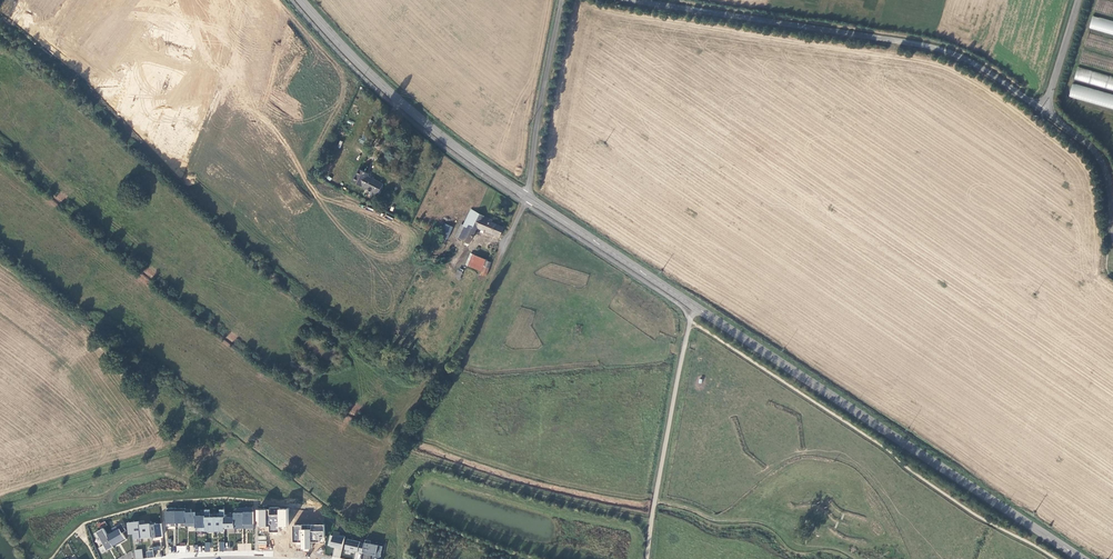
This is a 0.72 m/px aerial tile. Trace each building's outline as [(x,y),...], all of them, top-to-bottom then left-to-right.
[(1092,16),(1088,29),(1112,35),(1112,21),(1092,16)] [(1077,67),(1074,80),(1112,90),(1112,77),(1077,67)] [(1112,109),(1112,94),(1072,84),(1068,98),(1112,109)] [(372,168),(363,163),(357,175),(383,189),(388,179),(371,170),(372,168)] [(364,182),(357,179),(353,185),(361,189),(364,182)] [(500,238),(505,229),(489,222),(490,220),(472,211),(464,227),(458,239),(471,244),(477,230),(480,229),(500,238)] [(448,239),(452,226),(443,223),(439,236),(448,239)] [(467,265),(471,267),(475,256),(471,254),(467,265)] [(486,261),(475,256),(471,267),(483,272),(486,261)] [(487,277),(492,263),(486,261),(483,272),(482,275),(487,277)] [(250,507),(244,507),(244,523),(246,523),(246,528),(254,528),(254,511),(250,511),(250,507)] [(269,531),(280,532),(279,526),(289,526),(288,509),(279,509),(279,508),(269,507),(269,510),(259,510),(259,526),(269,526),(269,531)] [(185,508),(176,508),(176,522),(181,522),(181,525),(186,525),(185,508)] [(205,515),(195,515),(195,527),(200,527),(200,530),(205,530),(205,515)] [(234,517),(224,517),(225,528),(234,528),(234,517)] [(104,520),(96,524),(99,529),(107,525),(104,520)] [(108,534),(114,546),(126,539),(122,532),(126,530),(121,522),(112,527),(114,531),(108,534)] [(150,523),(139,524),(141,537),(152,536),(150,523)] [(325,541),(325,525),(295,525),(296,541),(302,541),(302,548),(312,548),(312,541),(325,541)] [(99,547),(102,552),(114,546),(108,534),(103,527),(94,532),(97,537),(99,535),(104,544),(99,547)] [(331,535),(328,545),(342,548),(345,536),(339,535),(339,537),(331,535)] [(371,540),(366,539),(363,553),(368,554),(368,552),(371,553),(371,555),(380,557),(383,546),(370,543),(371,540)] [(143,558),(141,549),(134,550),(136,558),(139,558),(143,558)]
